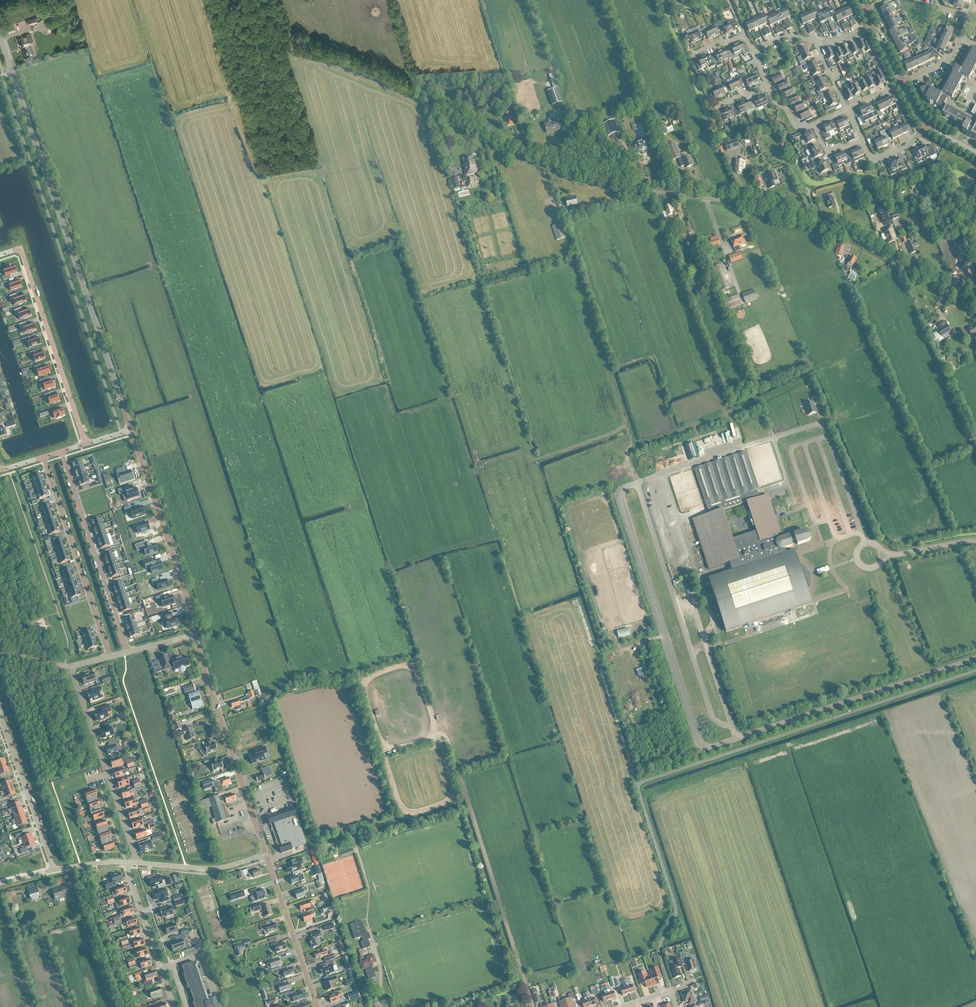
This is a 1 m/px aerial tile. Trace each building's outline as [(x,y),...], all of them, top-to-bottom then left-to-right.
[(883,15),(895,9),(894,6),(891,8),(890,5),(880,9),(883,15)] [(817,16),(816,13),(813,8),(808,10),(809,13),(813,21),(818,19),(817,16)] [(849,8),(844,10),(848,18),(850,17),(852,21),(849,22),(852,28),(854,27),(857,25),(854,20),(854,18),(856,17),(855,15),(852,9),(850,11),(849,8)] [(834,21),(833,18),(835,17),(834,15),(832,9),(827,12),(830,20),(833,25),(836,31),(838,29),(834,21)] [(896,11),(895,9),(883,15),(886,20),(893,16),(892,14),(896,11)] [(786,10),(781,12),(785,20),(787,24),(789,29),(792,28),(789,21),(787,19),(790,17),(786,10)] [(848,18),(844,10),(839,13),(843,20),(848,18)] [(823,23),(825,22),(822,14),(820,11),(816,13),(817,16),(818,19),(822,28),(825,34),(828,32),(825,27),(823,23)] [(785,20),(781,12),(776,14),(780,22),(783,21),(785,25),(784,25),(787,31),(789,29),(787,24),(785,20)] [(830,20),(827,12),(822,14),(825,22),(828,21),(829,24),(833,32),(836,31),(833,25),(830,20)] [(805,15),(808,23),(813,21),(809,13),(805,15)] [(847,30),(844,24),(843,20),(839,13),(834,15),(835,17),(838,23),(840,22),(842,25),(842,26),(844,31),(847,30)] [(779,27),(778,23),(780,22),(776,14),(772,16),(775,24),(777,28),(780,34),(782,33),(780,27),(779,27)] [(767,19),(765,15),(760,18),(764,26),(769,24),(769,23),(767,19)] [(803,25),(806,24),(807,27),(810,34),(813,33),(810,27),(808,23),(805,15),(800,18),(801,20),(797,21),(801,28),(804,27),(803,25)] [(772,16),(767,19),(769,23),(769,24),(770,27),(775,24),(772,16)] [(900,20),(899,17),(895,19),(893,16),(886,20),(888,26),(900,20)] [(26,21),(29,32),(34,30),(32,24),(38,22),(36,18),(26,21)] [(764,26),(760,18),(755,20),(759,28),(764,26)] [(732,22),(730,23),(729,20),(727,21),(726,21),(727,25),(731,33),(736,31),(735,28),(738,27),(735,20),(732,21),(732,22)] [(759,28),(755,20),(750,22),(754,30),(759,28)] [(902,22),(900,20),(888,26),(891,31),(897,28),(897,29),(899,27),(897,24),(902,22)] [(731,33),(727,25),(725,26),(720,21),(718,22),(718,24),(719,27),(720,31),(722,34),(724,33),(726,35),(731,33)] [(754,30),(750,22),(745,25),(746,27),(745,28),(747,33),(752,31),(754,35),(753,35),(756,41),(759,40),(756,34),(754,30)] [(719,27),(718,24),(715,26),(715,27),(710,29),(714,37),(719,35),(718,32),(720,31),(719,27)] [(701,31),(699,27),(697,28),(691,30),(696,42),(702,39),(700,37),(703,35),(701,31)] [(897,29),(897,28),(891,31),(889,32),(892,38),(904,32),(903,32),(907,30),(906,27),(902,29),(898,31),(897,29)] [(940,28),(939,30),(951,36),(954,30),(946,27),(945,30),(940,28)] [(714,37),(710,29),(705,31),(704,30),(701,31),(703,35),(704,38),(707,37),(708,40),(714,37)] [(696,42),(691,30),(689,31),(688,32),(686,33),(687,34),(684,36),(687,42),(690,41),(691,44),(696,42)] [(901,36),(905,34),(908,33),(907,30),(903,32),(904,32),(892,38),(894,43),(902,39),(901,36)] [(939,30),(938,33),(939,34),(938,37),(949,41),(951,36),(939,30)] [(31,45),(33,44),(30,34),(22,37),(22,38),(17,40),(19,47),(23,46),(24,49),(23,49),(23,54),(24,54),(25,59),(33,56),(31,49),(32,48),(32,47),(31,45)] [(938,37),(937,40),(935,39),(934,42),(946,47),(949,41),(938,37)] [(909,50),(908,46),(911,44),(917,41),(918,40),(917,38),(914,40),(909,42),(897,48),(900,54),(909,50)] [(909,42),(908,40),(903,42),(902,39),(894,43),(897,48),(909,42)] [(857,43),(860,49),(861,51),(865,50),(866,53),(871,51),(868,45),(866,46),(863,40),(857,43)] [(944,52),(946,47),(934,42),(933,44),(938,46),(936,49),(944,52)] [(746,46),(743,47),(741,43),(736,45),(740,54),(743,53),(744,56),(749,53),(746,46)] [(861,51),(860,49),(857,50),(854,44),(849,46),(852,51),(853,55),(857,53),(858,57),(863,54),(861,51)] [(740,54),(736,45),(731,48),(732,50),(729,52),(732,58),(733,60),(738,58),(737,55),(740,54)] [(801,46),(795,49),(797,52),(795,53),(796,56),(800,54),(801,57),(809,53),(807,48),(803,49),(801,46)] [(853,55),(852,51),(849,52),(846,46),(840,49),(844,57),(847,56),(849,60),(855,58),(853,55)] [(928,53),(926,48),(924,50),(926,54),(929,62),(935,59),(931,51),(928,53)] [(829,60),(834,57),(830,49),(825,51),(829,60)] [(840,49),(835,51),(838,57),(835,58),(837,64),(846,60),(844,57),(840,49)] [(975,66),(975,50),(973,49),(961,71),(959,75),(967,79),(969,80),(975,66)] [(732,58),(729,52),(727,53),(725,50),(720,52),(724,61),(729,59),(729,60),(732,58)] [(926,54),(924,50),(921,52),(921,51),(918,52),(924,64),(929,62),(926,54)] [(724,61),(720,52),(715,55),(716,57),(713,59),(712,57),(717,67),(722,65),(721,62),(724,61)] [(924,64),(918,52),(916,53),(918,58),(915,59),(918,67),(924,64)] [(808,60),(812,58),(809,53),(801,57),(797,58),(801,66),(803,65),(805,65),(809,63),(808,60)] [(913,69),(907,57),(905,53),(903,55),(907,63),(904,64),(907,72),(913,69)] [(717,67),(712,57),(710,58),(708,55),(703,58),(707,66),(709,65),(711,68),(716,65),(717,67)] [(918,67),(915,59),(912,60),(910,56),(907,57),(913,69),(918,67)] [(707,66),(703,58),(698,60),(699,63),(696,64),(699,71),(702,69),(702,68),(707,66)] [(811,62),(809,63),(805,65),(803,65),(805,71),(809,69),(810,72),(819,68),(816,63),(812,64),(811,62)] [(821,73),(819,68),(810,72),(812,77),(810,78),(811,81),(818,78),(817,75),(821,73)] [(953,74),(942,94),(952,100),(963,79),(966,81),(967,79),(959,75),(961,71),(955,68),(952,74),(953,74)] [(753,75),(750,77),(754,85),(759,83),(758,80),(760,79),(757,71),(752,73),(753,75)] [(871,81),(874,79),(878,87),(883,85),(880,78),(883,77),(880,71),(876,73),(878,77),(874,79),(872,74),(867,76),(868,79),(865,81),(869,89),(874,87),(871,81)] [(777,83),(778,85),(785,82),(783,79),(782,80),(780,74),(771,78),(774,84),(777,83)] [(754,85),(750,77),(747,78),(746,75),(744,76),(743,75),(740,76),(743,82),(744,84),(746,83),(748,87),(754,85)] [(740,83),(743,82),(740,76),(737,77),(738,80),(733,82),(737,90),(742,88),(740,83)] [(820,80),(818,78),(811,81),(813,86),(816,85),(818,88),(826,84),(823,79),(820,80)] [(869,89),(865,81),(864,78),(858,81),(858,80),(855,82),(857,85),(858,87),(860,86),(863,92),(869,89)] [(737,90),(733,82),(732,79),(726,81),(727,82),(724,83),(727,91),(730,90),(731,93),(737,90)] [(785,82),(778,85),(777,85),(780,91),(782,90),(784,92),(790,89),(789,87),(788,87),(785,82)] [(860,93),(858,87),(857,85),(854,86),(852,82),(847,85),(850,91),(853,89),(855,95),(860,93)] [(828,89),(826,84),(818,88),(819,91),(817,92),(819,97),(826,93),(825,91),(828,89)] [(947,99),(930,90),(932,87),(930,86),(920,91),(923,97),(926,98),(925,100),(942,109),(947,99)] [(722,87),(717,89),(720,97),(726,95),(722,87)] [(554,89),(548,91),(553,106),(563,102),(558,88),(557,88),(554,89)] [(720,97),(717,89),(712,91),(711,90),(708,91),(711,98),(714,97),(715,100),(720,97)] [(791,89),(790,89),(784,92),(783,93),(785,98),(788,97),(789,100),(796,97),(794,94),(793,94),(791,89)] [(848,101),(853,98),(850,90),(844,93),(848,101)] [(827,96),(826,93),(819,97),(821,101),(822,100),(823,101),(825,100),(827,103),(835,99),(833,94),(827,96)] [(764,96),(759,98),(763,107),(768,104),(769,106),(772,105),(769,97),(766,99),(764,96)] [(796,96),(796,97),(789,100),(788,100),(791,106),(794,104),(795,107),(801,104),(800,101),(799,101),(796,96)] [(892,97),(887,100),(891,107),(891,108),(891,109),(892,110),(897,108),(898,109),(901,108),(898,102),(895,103),(892,97)] [(763,107),(759,98),(754,100),(755,103),(752,104),(754,109),(755,111),(758,110),(758,109),(763,107)] [(834,106),(838,104),(835,99),(827,103),(828,105),(824,107),(827,112),(835,108),(834,106)] [(891,107),(887,100),(882,102),(885,110),(891,108),(891,107)] [(752,104),(752,103),(749,104),(748,101),(742,103),(746,112),(751,110),(752,111),(754,109),(752,104)] [(880,112),(885,110),(882,102),(876,105),(879,111),(877,112),(878,116),(879,118),(882,117),(880,112)] [(746,112),(742,103),(737,106),(738,108),(735,110),(738,116),(741,115),(741,114),(746,112)] [(801,104),(795,107),(794,107),(796,113),(799,112),(800,114),(807,111),(806,108),(805,109),(802,103),(802,104),(801,104)] [(877,112),(876,110),(873,111),(870,105),(865,108),(870,120),(878,116),(877,112)] [(974,108),(973,109),(972,111),(969,118),(967,117),(946,106),(942,114),(963,125),(965,126),(961,132),(975,140),(975,105),(974,108)] [(738,116),(735,110),(733,111),(731,108),(726,110),(730,119),(735,117),(735,118),(738,116)] [(870,120),(865,108),(859,110),(862,116),(859,117),(863,125),(867,124),(866,122),(870,120)] [(730,119),(726,110),(721,113),(722,116),(719,117),(722,123),(725,122),(725,121),(730,119)] [(807,111),(800,114),(799,114),(802,120),(805,119),(806,121),(813,118),(811,115),(810,116),(808,110),(807,111)] [(507,127),(514,125),(512,117),(511,117),(510,111),(506,112),(508,118),(505,119),(507,127)] [(560,130),(556,118),(555,114),(550,116),(551,120),(548,120),(549,124),(545,125),(547,133),(554,131),(554,132),(560,130)] [(840,120),(841,122),(841,121),(844,128),(849,126),(845,118),(840,120)] [(902,119),(905,125),(900,128),(903,135),(909,133),(906,127),(910,125),(907,119),(906,120),(905,118),(902,119)] [(620,132),(615,120),(603,125),(608,137),(620,132)] [(841,121),(841,122),(836,124),(838,127),(840,132),(845,129),(844,128),(841,121)] [(840,132),(838,127),(835,128),(832,122),(827,124),(831,132),(834,131),(835,134),(837,132),(838,134),(841,133),(840,132)] [(831,132),(827,124),(823,127),(826,132),(823,134),(826,140),(831,137),(829,133),(831,132)] [(898,138),(895,130),(892,131),(890,128),(888,129),(887,126),(884,128),(885,130),(887,135),(890,134),(893,140),(898,138)] [(666,128),(662,130),(661,130),(658,131),(659,135),(660,137),(668,133),(666,128)] [(903,135),(900,128),(895,130),(898,138),(903,135)] [(888,138),(887,135),(885,130),(880,133),(882,139),(880,140),(883,148),(888,145),(885,139),(888,138)] [(803,135),(806,140),(814,136),(812,131),(803,135)] [(816,141),(814,136),(806,140),(808,144),(804,146),(805,149),(811,146),(810,143),(816,141)] [(883,148),(880,140),(877,142),(875,137),(872,139),(872,137),(869,138),(872,145),(875,144),(878,150),(883,148)] [(646,139),(634,144),(638,154),(642,152),(643,155),(644,155),(646,155),(647,153),(646,150),(650,149),(646,139)] [(739,148),(737,141),(736,141),(736,139),(728,142),(729,144),(725,145),(727,152),(739,148)] [(689,158),(688,155),(687,152),(679,154),(675,144),(673,145),(672,142),(667,144),(668,147),(673,161),(678,159),(681,167),(686,166),(687,168),(693,166),(690,158),(689,158)] [(919,148),(923,157),(926,156),(927,159),(930,158),(931,160),(937,158),(936,155),(933,148),(931,145),(925,148),(924,146),(919,148)] [(813,155),(821,151),(819,146),(813,149),(811,146),(805,149),(806,152),(808,151),(810,156),(813,155)] [(860,148),(855,150),(859,158),(859,160),(864,158),(860,148)] [(923,157),(919,148),(914,150),(917,157),(914,158),(917,164),(922,162),(921,158),(923,157)] [(859,158),(855,150),(850,152),(853,158),(850,159),(852,163),(853,166),(856,164),(855,162),(859,160),(859,158)] [(823,155),(821,151),(813,155),(814,157),(810,159),(812,164),(818,161),(817,158),(823,155)] [(843,152),(839,154),(843,162),(845,161),(847,165),(852,163),(850,159),(849,157),(846,158),(843,152)] [(843,164),(843,162),(839,154),(834,156),(837,163),(834,164),(837,171),(838,173),(841,172),(840,170),(840,169),(839,167),(843,164)] [(466,176),(478,173),(476,163),(474,163),(473,157),(463,159),(464,163),(463,164),(466,176)] [(734,169),(736,169),(736,173),(737,174),(738,174),(739,174),(740,174),(741,173),(742,170),(744,170),(745,162),(745,159),(744,158),(742,158),(740,159),(740,162),(735,161),(735,165),(734,169)] [(898,158),(893,160),(897,169),(900,168),(901,171),(906,169),(904,163),(901,164),(898,158)] [(897,169),(893,160),(888,162),(891,169),(888,170),(891,176),(896,174),(894,171),(897,169)] [(820,163),(818,161),(812,164),(814,168),(818,167),(820,169),(827,166),(828,166),(825,161),(820,163)] [(829,171),(827,166),(820,169),(818,170),(821,175),(829,171)] [(774,172),(764,176),(769,189),(775,187),(773,182),(778,180),(774,172)] [(759,188),(764,186),(760,177),(759,178),(758,176),(755,177),(756,180),(755,180),(759,188)] [(869,181),(857,180),(861,190),(871,186),(869,181)] [(921,191),(929,187),(926,181),(918,185),(917,183),(910,187),(912,191),(914,189),(917,194),(922,192),(921,191)] [(833,201),(836,200),(834,193),(827,196),(828,199),(826,199),(829,209),(835,206),(833,201)] [(578,204),(576,198),(570,199),(570,198),(566,200),(568,207),(569,207),(570,210),(573,209),(573,206),(578,204)] [(662,222),(663,222),(664,225),(668,224),(667,221),(667,220),(666,217),(674,215),(672,206),(670,206),(670,205),(666,206),(667,212),(666,212),(666,213),(665,214),(665,213),(660,214),(662,222)] [(885,210),(879,213),(883,224),(890,222),(885,210)] [(695,235),(690,222),(687,223),(688,227),(687,228),(690,237),(695,235)] [(557,241),(565,238),(560,224),(552,226),(557,241)] [(885,233),(885,234),(882,235),(881,236),(883,240),(884,241),(887,239),(889,243),(894,241),(893,237),(895,236),(891,226),(887,228),(888,232),(885,233)] [(746,246),(745,243),(742,236),(736,239),(734,235),(729,237),(731,240),(731,241),(734,248),(736,253),(741,251),(739,246),(741,245),(742,247),(743,248),(746,247),(746,246)] [(965,243),(961,236),(957,239),(960,246),(965,243)] [(717,237),(710,240),(711,243),(705,245),(707,250),(718,245),(719,247),(721,246),(717,237)] [(839,241),(835,253),(841,255),(845,243),(839,241)] [(917,241),(913,243),(913,242),(908,244),(909,247),(908,247),(909,250),(910,250),(911,254),(917,252),(915,248),(919,246),(917,241)] [(741,255),(735,257),(733,251),(728,253),(731,263),(743,259),(741,255)] [(963,264),(960,268),(965,271),(968,272),(970,269),(972,266),(972,267),(975,262),(973,261),(973,259),(969,252),(966,257),(965,256),(961,262),(960,262),(963,264)] [(854,262),(856,259),(852,257),(850,260),(848,264),(847,266),(845,270),(850,272),(852,268),(853,266),(855,262),(854,262)] [(720,292),(730,288),(721,264),(711,268),(720,292)] [(2,278),(3,281),(11,278),(10,275),(17,273),(15,266),(12,267),(12,266),(7,268),(7,269),(3,270),(5,277),(2,278)] [(851,273),(849,277),(848,279),(854,282),(857,275),(851,273)] [(8,284),(11,291),(22,288),(20,281),(8,284)] [(745,304),(757,299),(754,290),(742,294),(745,304)] [(16,294),(9,297),(11,302),(13,301),(15,306),(18,304),(19,305),(22,304),(22,303),(27,302),(24,294),(17,297),(16,294)] [(742,305),(738,295),(724,301),(727,310),(742,305)] [(21,308),(14,311),(16,316),(18,315),(20,320),(24,318),(24,319),(28,318),(27,317),(31,316),(29,309),(22,311),(21,308)] [(25,323),(19,325),(21,330),(23,330),(24,334),(29,333),(29,334),(33,332),(32,332),(36,330),(34,323),(26,326),(25,323)] [(974,326),(973,326),(966,331),(965,332),(963,329),(958,332),(963,340),(968,336),(967,334),(968,334),(971,339),(975,336),(975,325),(974,326)] [(947,326),(930,336),(934,343),(951,332),(947,326)] [(29,349),(41,345),(38,338),(30,340),(29,338),(22,340),(23,344),(27,343),(29,349)] [(35,362),(45,359),(43,352),(36,354),(35,351),(29,353),(30,356),(33,356),(35,362)] [(35,370),(34,371),(35,373),(37,372),(39,377),(50,373),(48,366),(41,368),(40,366),(34,367),(35,370)] [(55,387),(53,380),(46,382),(45,380),(39,382),(40,385),(43,384),(45,391),(55,387)] [(60,401),(57,394),(51,397),(50,394),(44,396),(45,399),(47,398),(50,405),(60,401)] [(813,402),(805,405),(809,416),(817,413),(814,405),(817,404),(815,398),(812,399),(813,402)] [(64,415),(62,409),(52,412),(54,419),(56,418),(57,419),(62,417),(62,416),(64,415)] [(48,410),(39,413),(40,418),(50,415),(48,410)] [(695,443),(685,446),(689,460),(700,457),(695,443)] [(807,570),(805,569),(804,568),(803,567),(801,566),(799,566),(795,551),(786,554),(785,549),(793,546),(792,542),(796,540),(797,545),(807,542),(808,541),(809,541),(810,540),(811,539),(811,538),(811,536),(811,535),(810,534),(809,533),(808,532),(806,532),(805,532),(804,532),(794,535),(796,539),(791,541),(790,537),(779,540),(778,537),(781,535),(768,495),(760,498),(759,493),(758,494),(756,490),(758,489),(746,452),(694,469),(706,506),(707,506),(710,515),(693,520),(709,570),(730,563),(732,571),(709,579),(726,632),(812,604),(807,589),(808,588),(809,586),(810,585),(810,583),(810,581),(810,580),(810,578),(810,576),(809,575),(809,573),(808,572),(807,570)] [(84,467),(82,462),(72,465),(74,471),(84,467)] [(86,473),(84,467),(74,471),(76,476),(86,473)] [(125,467),(116,471),(118,476),(121,484),(133,480),(130,471),(127,473),(125,467)] [(78,482),(88,478),(86,473),(76,476),(78,482)] [(42,474),(32,478),(34,483),(44,480),(42,474)] [(90,484),(88,478),(78,482),(80,487),(90,484)] [(45,485),(44,480),(34,483),(36,489),(45,485)] [(47,491),(45,485),(36,489),(38,494),(47,491)] [(132,485),(118,490),(119,495),(120,495),(120,494),(122,494),(125,501),(124,501),(139,497),(136,489),(133,489),(132,485)] [(49,496),(47,491),(38,494),(39,500),(49,496)] [(51,504),(41,508),(43,513),(53,510),(51,504)] [(130,506),(124,508),(127,515),(131,514),(133,519),(145,515),(142,507),(131,510),(130,506)] [(54,515),(53,510),(43,513),(45,519),(54,515)] [(56,521),(54,515),(45,519),(46,524),(56,521)] [(103,524),(101,519),(91,522),(93,528),(103,524)] [(58,526),(56,521),(46,524),(48,529),(58,526)] [(147,523),(136,527),(138,534),(142,533),(146,532),(146,531),(150,530),(147,523)] [(105,530),(103,524),(93,528),(95,533),(105,530)] [(60,532),(58,526),(48,529),(50,535),(60,532)] [(107,535),(105,530),(95,533),(97,538),(107,535)] [(108,541),(107,535),(97,538),(99,544),(108,541)] [(63,539),(53,542),(55,548),(65,544),(63,539)] [(101,549),(110,546),(108,541),(99,544),(101,549)] [(135,546),(137,552),(143,550),(145,556),(149,555),(150,555),(153,554),(153,553),(157,552),(155,545),(151,546),(150,545),(148,546),(146,542),(135,546)] [(67,550),(65,544),(55,548),(57,553),(67,550)] [(69,555),(67,550),(57,553),(59,558),(69,555)] [(115,559),(118,558),(116,552),(114,553),(104,556),(106,562),(115,559)] [(71,561),(69,555),(59,558),(61,564),(71,561)] [(117,564),(115,559),(106,562),(108,567),(117,564)] [(146,569),(150,568),(152,574),(163,570),(161,563),(156,564),(154,559),(144,563),(146,569)] [(119,569),(117,564),(108,567),(109,573),(119,569)] [(71,568),(62,572),(64,577),(73,574),(71,568)] [(121,575),(119,569),(109,573),(111,578),(121,575)] [(75,579),(73,574),(64,577),(65,583),(75,579)] [(77,585),(75,579),(65,583),(67,588),(77,585)] [(158,579),(151,581),(153,586),(156,585),(158,591),(169,587),(166,580),(159,583),(158,579)] [(114,591),(124,588),(122,582),(113,586),(114,591)] [(79,590),(77,585),(67,588),(69,593),(79,590)] [(126,594),(124,588),(114,591),(116,597),(126,594)] [(81,596),(79,590),(69,593),(71,599),(78,597),(81,596)] [(128,599),(126,594),(116,597),(118,602),(128,599)] [(163,595),(155,598),(156,602),(161,600),(163,608),(174,604),(172,596),(164,599),(163,595)] [(130,604),(128,599),(118,602),(120,608),(130,604)] [(122,613),(132,610),(130,604),(120,608),(122,613)] [(619,620),(632,621),(632,608),(619,607),(619,620)] [(165,621),(168,629),(179,625),(176,618),(173,619),(171,613),(165,615),(167,621),(165,621)] [(136,624),(134,619),(125,622),(126,627),(136,624)] [(128,633),(138,630),(136,624),(126,627),(128,633)] [(631,633),(629,627),(620,630),(621,636),(631,633)] [(92,630),(82,634),(84,639),(94,636),(92,630)] [(140,635),(138,630),(128,633),(130,638),(140,635)] [(96,641),(94,636),(84,639),(86,645),(96,641)] [(98,647),(96,641),(86,645),(88,650),(98,647)] [(617,668),(613,655),(607,656),(611,670),(617,668)] [(189,666),(186,657),(182,658),(181,658),(176,659),(177,660),(172,662),(170,663),(167,656),(160,658),(164,671),(174,668),(175,671),(179,669),(180,671),(182,672),(184,671),(185,669),(185,667),(189,666)] [(161,672),(159,664),(153,666),(155,674),(161,672)] [(233,672),(222,676),(225,684),(236,680),(235,676),(241,674),(240,670),(233,672)] [(94,673),(81,678),(84,685),(96,681),(94,673)] [(103,684),(111,681),(109,676),(101,679),(103,684)] [(95,693),(87,695),(89,701),(94,699),(95,701),(101,699),(99,694),(102,693),(100,687),(94,689),(95,693)] [(194,688),(184,691),(189,706),(191,706),(193,711),(193,710),(196,708),(197,710),(201,709),(200,707),(203,706),(203,708),(202,702),(203,702),(201,696),(199,696),(199,693),(196,694),(194,688)] [(241,709),(239,704),(247,701),(246,698),(242,699),(243,699),(238,700),(238,701),(231,703),(232,708),(236,707),(237,710),(238,710),(241,709)] [(101,712),(94,714),(96,722),(100,721),(100,722),(105,720),(105,719),(108,718),(107,713),(111,712),(109,705),(100,708),(101,712)] [(252,721),(242,723),(243,730),(254,728),(252,721)] [(100,732),(102,739),(113,735),(111,728),(110,729),(108,723),(102,725),(104,731),(100,732)] [(182,731),(179,723),(173,725),(176,731),(179,730),(180,732),(179,732),(180,737),(186,735),(188,741),(195,739),(191,728),(184,730),(184,731),(182,731)] [(261,738),(272,735),(270,728),(259,731),(261,738)] [(242,736),(245,744),(259,740),(256,731),(242,736)] [(120,744),(118,739),(109,743),(110,743),(111,746),(110,746),(110,747),(106,748),(108,756),(112,754),(112,755),(116,754),(116,753),(118,752),(117,751),(121,750),(119,744),(120,744)] [(204,746),(205,750),(200,752),(202,751),(204,757),(208,756),(207,754),(217,751),(215,743),(214,743),(212,744),(211,740),(204,742),(206,746),(205,746),(204,746)] [(252,765),(265,760),(263,755),(267,754),(265,747),(253,751),(253,752),(255,751),(255,754),(254,754),(255,755),(249,756),(252,765)] [(210,764),(213,772),(223,768),(221,760),(220,760),(220,761),(218,761),(217,758),(210,760),(212,764),(211,764),(210,764)] [(110,762),(112,768),(113,768),(122,764),(120,759),(110,762)] [(7,766),(0,768),(0,776),(9,773),(7,766)] [(265,779),(264,777),(271,775),(269,768),(262,770),(263,774),(256,777),(258,782),(262,780),(262,781),(265,779)] [(126,775),(125,772),(128,772),(127,769),(114,773),(116,779),(126,775)] [(212,780),(202,783),(204,790),(214,787),(214,786),(216,786),(218,794),(224,792),(223,787),(227,785),(230,783),(228,778),(220,781),(221,782),(217,783),(216,782),(213,783),(212,780)] [(117,783),(119,789),(120,788),(119,788),(129,785),(127,779),(117,783)] [(1,795),(14,790),(12,786),(3,789),(4,792),(0,793),(1,795)] [(121,793),(123,799),(133,796),(133,798),(137,796),(136,791),(135,789),(134,790),(131,791),(131,790),(121,793)] [(86,799),(86,800),(97,796),(95,790),(85,794),(87,799),(86,799)] [(236,800),(234,795),(222,799),(223,801),(226,800),(227,803),(236,800)] [(97,796),(86,800),(88,805),(99,801),(98,801),(96,797),(97,796)] [(201,812),(212,808),(212,810),(210,810),(211,813),(213,812),(215,819),(212,820),(213,824),(217,823),(226,820),(230,818),(226,806),(222,807),(218,796),(209,799),(198,803),(201,812)] [(134,800),(124,803),(126,809),(127,809),(126,809),(140,804),(139,802),(135,803),(134,800)] [(101,807),(99,801),(88,805),(89,805),(90,810),(101,807)] [(22,808),(20,803),(10,806),(11,809),(8,811),(9,813),(22,808)] [(101,807),(90,810),(92,816),(102,812),(102,811),(101,812),(100,807),(101,807)] [(23,813),(22,808),(9,813),(9,815),(13,813),(14,817),(23,813)] [(271,825),(272,825),(280,846),(279,847),(281,854),(292,850),(307,844),(297,816),(294,808),(269,817),(271,825)] [(128,813),(128,814),(130,820),(144,815),(142,811),(142,809),(128,814),(128,813)] [(104,817),(102,812),(92,816),(94,821),(104,817)] [(25,818),(23,813),(14,817),(15,820),(12,821),(12,823),(25,818)] [(27,824),(25,818),(12,823),(13,825),(16,824),(18,827),(27,824)] [(141,820),(131,823),(133,829),(143,826),(147,824),(146,822),(145,819),(141,820)] [(96,830),(97,830),(108,827),(106,821),(96,825),(97,830),(96,830)] [(108,827),(97,830),(98,836),(109,832),(108,832),(107,827),(108,827)] [(135,834),(137,840),(147,836),(145,831),(135,834)] [(111,837),(109,832),(98,836),(99,836),(101,841),(100,841),(111,837)] [(22,840),(23,843),(33,840),(31,835),(24,837),(18,839),(18,841),(22,840)] [(111,838),(111,837),(100,841),(102,846),(113,843),(113,842),(112,843),(110,838),(111,838)] [(35,845),(33,840),(23,843),(24,846),(21,848),(22,849),(20,850),(21,854),(29,852),(27,848),(35,845)] [(139,845),(141,853),(146,851),(146,852),(149,851),(148,850),(153,849),(150,841),(139,845)] [(115,848),(113,843),(102,846),(102,847),(103,846),(105,852),(115,848)] [(338,854),(340,857),(353,853),(352,849),(338,854)] [(290,866),(286,868),(288,873),(291,872),(292,872),(293,874),(302,871),(302,870),(301,871),(299,865),(303,864),(302,862),(305,861),(304,858),(294,861),(289,863),(290,866)] [(254,878),(261,875),(259,870),(252,872),(248,874),(249,877),(253,876),(254,878)] [(123,881),(120,874),(115,875),(115,874),(111,876),(111,877),(112,880),(110,880),(110,882),(104,884),(106,890),(116,886),(115,883),(123,881)] [(298,876),(290,879),(292,885),(296,884),(296,886),(301,884),(300,881),(304,880),(302,875),(298,876)] [(162,881),(160,876),(153,878),(153,877),(147,878),(149,883),(150,883),(151,888),(158,886),(159,889),(171,885),(169,878),(165,880),(162,881)] [(322,885),(324,884),(323,879),(316,882),(318,889),(323,887),(322,885)] [(68,886),(53,891),(55,901),(56,901),(59,900),(60,901),(60,902),(64,900),(63,896),(70,894),(68,886)] [(127,893),(125,887),(112,891),(114,897),(117,896),(126,893),(127,893)] [(304,893),(308,892),(306,888),(302,889),(302,890),(295,893),(297,899),(305,897),(304,893)] [(267,898),(264,890),(259,892),(258,889),(251,892),(252,894),(254,894),(255,896),(252,897),(254,902),(267,898)] [(37,890),(29,893),(31,901),(40,898),(37,890)] [(165,890),(154,894),(156,900),(161,899),(162,903),(169,900),(167,897),(168,896),(165,890)] [(232,901),(245,896),(243,890),(230,894),(232,901)] [(128,898),(118,901),(116,902),(116,904),(116,905),(117,909),(124,907),(124,906),(130,903),(128,897),(128,898)] [(184,904),(183,899),(174,902),(176,907),(184,904)] [(309,902),(302,905),(299,906),(300,910),(304,909),(304,910),(307,909),(308,912),(314,910),(312,905),(316,904),(314,901),(309,902)] [(265,917),(272,915),(269,905),(261,907),(261,908),(260,908),(259,904),(252,907),(254,913),(261,910),(262,910),(265,917)] [(334,912),(332,907),(330,908),(330,906),(322,908),(324,913),(326,912),(327,915),(333,913),(332,912),(334,912)] [(171,907),(162,909),(163,910),(159,911),(162,918),(165,917),(173,915),(171,907)] [(126,909),(119,911),(120,915),(121,917),(124,916),(124,917),(134,913),(134,914),(132,908),(126,910),(126,909)] [(311,917),(315,916),(314,913),(302,916),(304,922),(312,920),(311,917)] [(135,919),(125,922),(123,923),(123,925),(126,924),(127,928),(138,924),(135,918),(135,919)] [(368,940),(371,939),(368,932),(366,933),(362,921),(350,925),(355,940),(362,937),(363,942),(361,942),(363,950),(370,947),(368,940)] [(259,924),(261,931),(263,930),(265,936),(269,935),(268,933),(277,930),(275,923),(267,926),(266,922),(259,924)] [(175,924),(165,928),(167,935),(177,931),(175,924)] [(129,932),(130,935),(127,936),(128,938),(131,937),(141,934),(139,928),(129,932)] [(319,941),(316,942),(315,939),(322,937),(320,931),(311,934),(312,938),(312,937),(313,939),(310,940),(312,948),(320,946),(321,944),(320,941),(319,941)] [(178,942),(171,944),(173,952),(185,948),(182,940),(187,939),(185,935),(177,937),(178,942)] [(133,943),(130,944),(131,946),(133,945),(134,948),(145,945),(143,939),(142,939),(133,943)] [(276,953),(286,950),(284,943),(278,945),(277,942),(270,945),(271,948),(274,947),(276,953)] [(243,944),(234,946),(237,956),(241,955),(239,949),(244,948),(243,944)] [(148,955),(146,949),(136,952),(138,958),(148,955)] [(318,953),(314,954),(316,959),(320,958),(320,959),(324,958),(325,962),(334,959),(333,954),(328,956),(325,949),(318,952),(318,953)] [(371,964),(376,963),(374,955),(366,958),(367,960),(360,963),(362,970),(365,969),(368,980),(376,977),(371,964)] [(695,965),(693,959),(688,961),(686,957),(681,959),(683,965),(686,964),(687,968),(688,968),(689,972),(691,972),(692,973),(694,972),(695,971),(695,970),(696,970),(695,965)] [(271,969),(281,966),(278,959),(273,961),(272,958),(265,960),(266,963),(269,962),(271,969)] [(682,967),(679,959),(673,961),(674,963),(670,964),(675,979),(681,976),(679,968),(682,967)] [(140,963),(137,964),(138,967),(140,966),(142,969),(152,966),(150,960),(149,960),(140,963)] [(203,984),(200,976),(204,975),(202,968),(198,970),(197,966),(196,967),(194,962),(183,966),(184,969),(183,970),(185,977),(184,977),(187,986),(188,985),(195,1006),(194,1006),(219,1006),(216,998),(208,1000),(205,991),(209,989),(207,982),(203,984)] [(328,969),(331,968),(330,966),(327,967),(319,969),(321,975),(329,972),(328,969)] [(286,967),(279,969),(276,970),(277,973),(282,971),(285,978),(294,975),(292,968),(287,970),(286,967)] [(653,975),(650,976),(653,986),(659,984),(657,980),(661,978),(660,975),(658,968),(651,970),(653,975)] [(154,972),(144,975),(146,982),(144,982),(145,987),(153,984),(151,980),(156,979),(154,972)] [(645,972),(639,974),(641,981),(642,985),(646,984),(648,988),(653,986),(650,976),(647,977),(645,972)] [(333,984),(338,983),(336,977),(331,979),(332,982),(325,984),(327,991),(334,989),(333,984)] [(629,987),(627,979),(624,980),(629,994),(635,992),(633,986),(629,987)] [(624,988),(621,990),(623,996),(629,994),(624,980),(622,981),(623,985),(624,988)] [(280,993),(290,990),(288,983),(282,985),(281,982),(274,985),(275,987),(278,987),(280,993)] [(606,987),(604,984),(601,985),(602,989),(603,988),(605,995),(602,996),(604,1002),(610,1000),(606,987)] [(614,992),(611,993),(608,987),(606,987),(610,1000),(616,998),(614,992)] [(162,995),(159,988),(152,991),(151,988),(145,990),(147,995),(150,994),(152,999),(162,995)] [(695,997),(693,998),(691,990),(686,992),(686,991),(681,993),(682,997),(683,997),(685,1002),(687,1001),(689,1002),(690,1005),(696,1003),(695,997)] [(295,991),(288,994),(284,995),(285,999),(292,997),(294,1002),(303,999),(301,992),(296,994),(295,991)] [(594,999),(591,1000),(589,992),(586,993),(590,1006),(596,1005),(594,999)] [(338,997),(342,996),(341,993),(337,995),(337,994),(329,997),(331,1003),(339,1001),(338,997)] [(358,993),(348,996),(350,1001),(359,998),(358,993)] [(566,1000),(568,1006),(575,1006),(573,1001),(576,1000),(573,993),(568,995),(570,999),(566,1000)] [(586,993),(583,994),(585,1002),(582,1003),(584,1006),(590,1006),(586,993)] [(516,999),(515,994),(508,996),(511,1005),(515,1003),(514,999),(516,999)] [(566,1000),(562,1001),(560,998),(558,998),(560,1002),(559,1002),(561,1006),(568,1006),(566,1000)]
